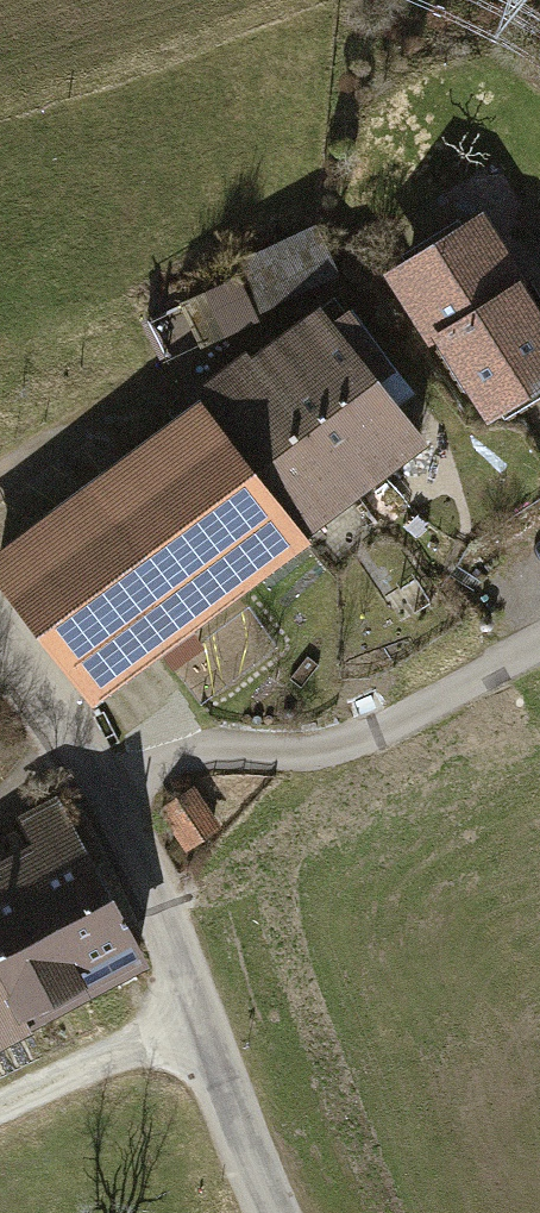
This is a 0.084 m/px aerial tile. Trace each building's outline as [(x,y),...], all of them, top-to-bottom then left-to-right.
[(377,267),(419,334),(425,330),(483,422),(539,386),(539,314),(515,274),(522,269),(480,202),(377,267)] [(313,224),(235,264),(257,305),(334,265),(313,224)] [(197,387),(307,530),(424,440),(398,406),(415,393),(344,300),(327,313),(315,297),(197,387)] [(85,699),(307,530),(197,387),(0,538),(0,588),(85,699)] [(158,811),(185,853),(221,830),(193,788),(158,811)] [(23,1025),(143,965),(56,792),(14,813),(25,835),(0,848),(0,980),(23,1025)] [(23,1025),(0,980),(0,1036),(23,1025)]
